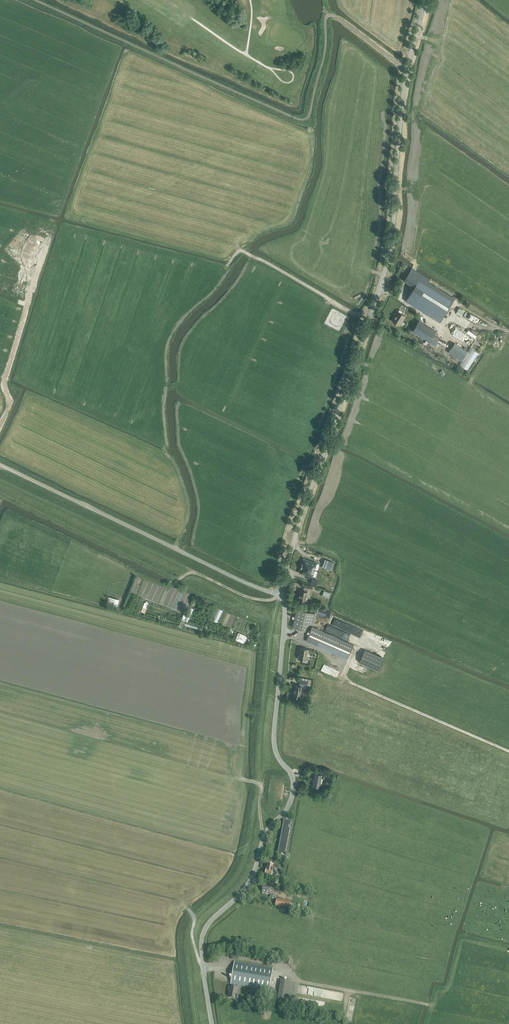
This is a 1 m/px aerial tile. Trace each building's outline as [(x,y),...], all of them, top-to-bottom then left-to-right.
[(415,287),(407,299),(441,321),(454,300),(426,282),(428,279),(411,268),(403,279),(415,287)] [(457,312),(462,315),(465,310),(459,307),(457,312)] [(392,321),(399,325),(405,316),(397,311),(394,317),(392,321)] [(412,330),(433,344),(439,338),(433,334),(435,331),(418,320),(412,330)] [(448,351),(461,360),(467,351),(454,342),(448,351)] [(468,369),(479,352),(471,347),(460,364),(468,369)] [(302,563),(301,565),(315,570),(317,562),(304,558),(302,563)] [(333,562),(325,559),(322,567),(331,570),(333,562)] [(315,570),(301,565),(300,568),(299,573),(312,577),(315,570)] [(298,601),(306,602),(307,592),(308,589),(312,590),(312,586),(304,584),(303,588),(304,588),(304,591),(300,590),(298,601)] [(109,603),(118,605),(120,599),(111,596),(109,603)] [(316,612),(329,617),(331,612),(325,610),(325,608),(319,606),(316,612)] [(217,607),(213,620),(219,622),(223,609),(217,607)] [(306,641),(335,654),(347,659),(353,645),(341,639),(312,627),(306,641)] [(236,638),(244,642),(247,635),(239,632),(236,638)] [(299,659),(306,660),(308,649),(300,647),(299,652),(300,652),(299,659)] [(383,658),(364,650),(359,662),(377,670),(383,658)] [(336,677),(339,671),(324,664),(321,670),(336,677)] [(293,696),(300,697),(302,697),(304,697),(304,696),(305,694),(304,693),(303,693),(301,692),(302,686),(302,684),(307,684),(308,681),(300,680),(300,683),(299,686),(295,685),(293,696)] [(312,786),(320,787),(322,775),(315,773),(312,786)] [(277,855),(285,857),(291,822),(284,820),(277,855)] [(266,870),(265,875),(271,876),(272,878),(277,875),(274,870),(275,866),(273,865),(267,864),(266,870)] [(275,905),(291,908),(291,909),(306,912),(309,900),(294,897),(288,896),(287,901),(277,899),(275,905)] [(228,998),(236,999),(238,988),(237,988),(237,985),(269,991),(273,969),(235,962),(231,984),(232,984),(231,987),(229,987),(228,992),(229,992),(228,998)] [(278,1000),(290,1002),(294,983),(281,980),(278,1000)]
